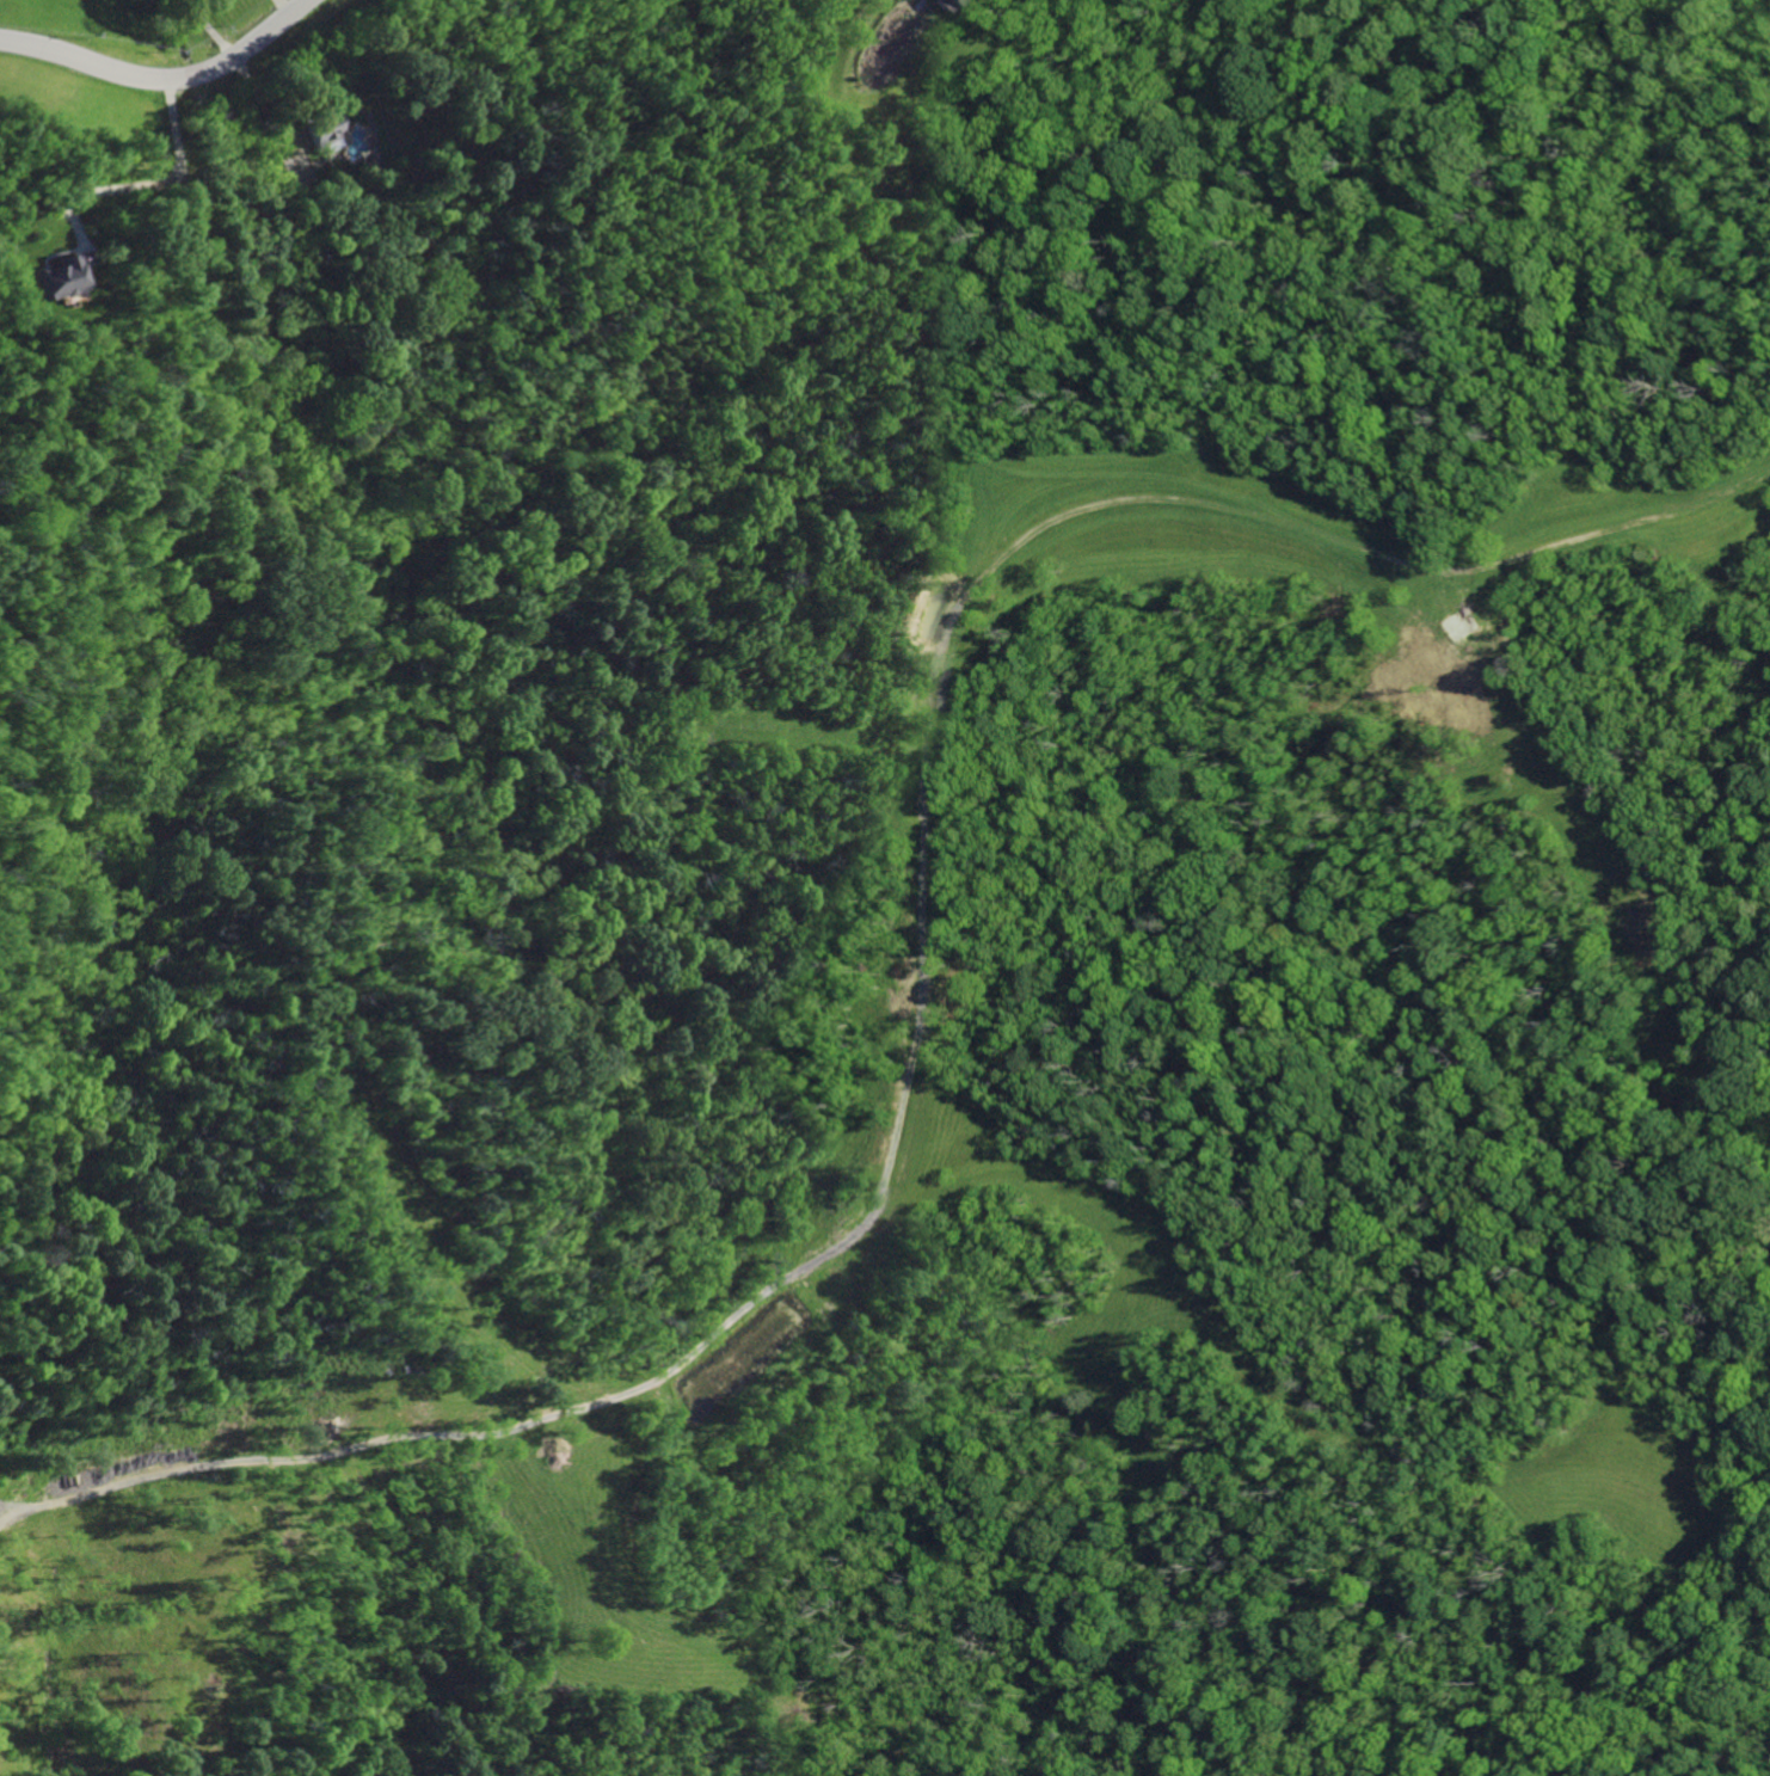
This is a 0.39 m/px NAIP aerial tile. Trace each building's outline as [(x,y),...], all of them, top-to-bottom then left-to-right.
[(939,15),(952,0),(921,0),(939,15)] [(349,136),(339,111),(303,126),(313,151),(349,136)] [(70,292),(60,255),(42,260),(44,267),(20,273),(29,303),(70,292)]
